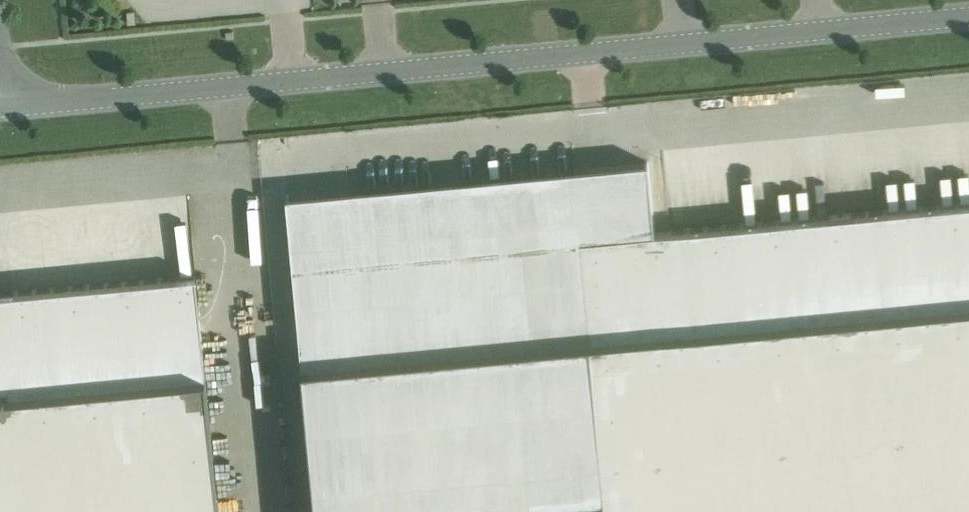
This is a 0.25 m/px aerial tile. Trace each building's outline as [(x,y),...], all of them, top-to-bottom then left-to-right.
[(288,204),(303,365),(302,365),(316,511),(533,511),(532,500),(557,498),(605,494),(606,511),(968,511),(968,201),(581,238),(575,177),(288,204)] [(206,374),(197,274),(0,293),(0,511),(219,511),(206,374)] [(557,500),(558,511),(584,511),(583,498),(557,500)]
